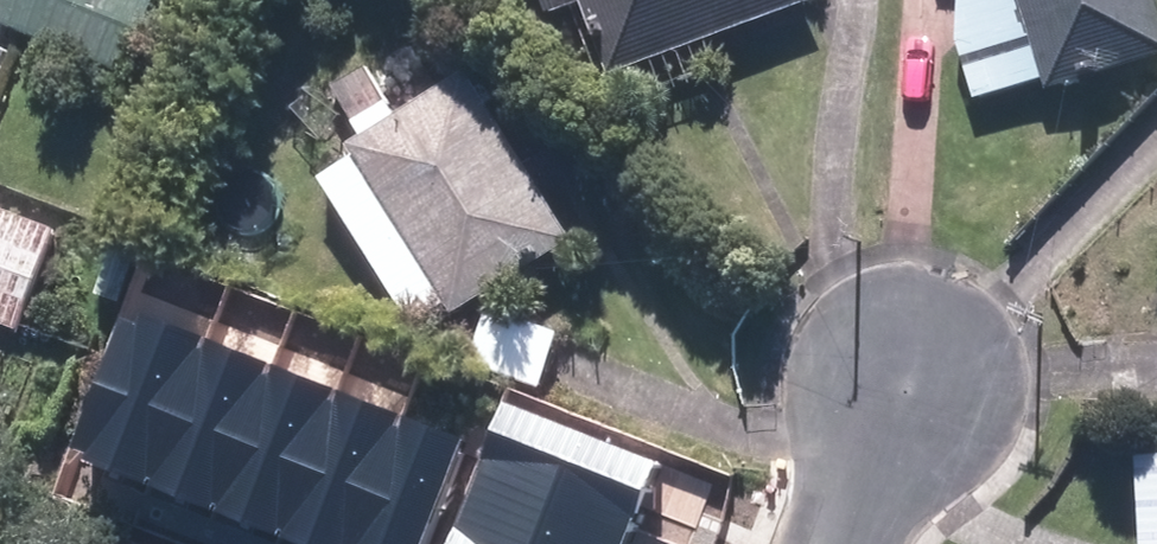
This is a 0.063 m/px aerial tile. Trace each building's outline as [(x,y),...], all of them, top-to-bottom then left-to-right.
[(153,0),(8,0),(0,21),(0,24),(123,74),(153,0)] [(553,20),(594,6),(618,75),(826,2),(826,0),(546,0),(553,20)] [(1019,89),(1052,80),(1054,89),(1156,62),(1156,0),(996,0),(1019,89)] [(355,156),(325,174),(414,325),(451,304),(458,316),(582,244),(480,70),(421,105),(391,53),(336,86),(366,137),(350,147),(355,156)] [(59,228),(0,205),(0,322),(19,330),(59,228)] [(557,335),(487,309),(468,360),(538,386),(557,335)] [(147,484),(203,339),(140,315),(136,325),(121,319),(72,447),(84,451),(81,459),(147,484)] [(273,366),(203,339),(147,484),(216,511),(273,366)] [(338,391),(273,366),(216,511),(280,536),(338,391)] [(338,391),(280,536),(300,543),(353,543),(404,417),(338,391)] [(475,465),(633,527),(658,464),(500,402),(475,465)] [(404,417),(353,543),(420,543),(462,439),(404,417)] [(492,543),(626,543),(633,527),(475,465),(450,527),(492,543)] [(450,527),(443,543),(492,543),(450,527)]
